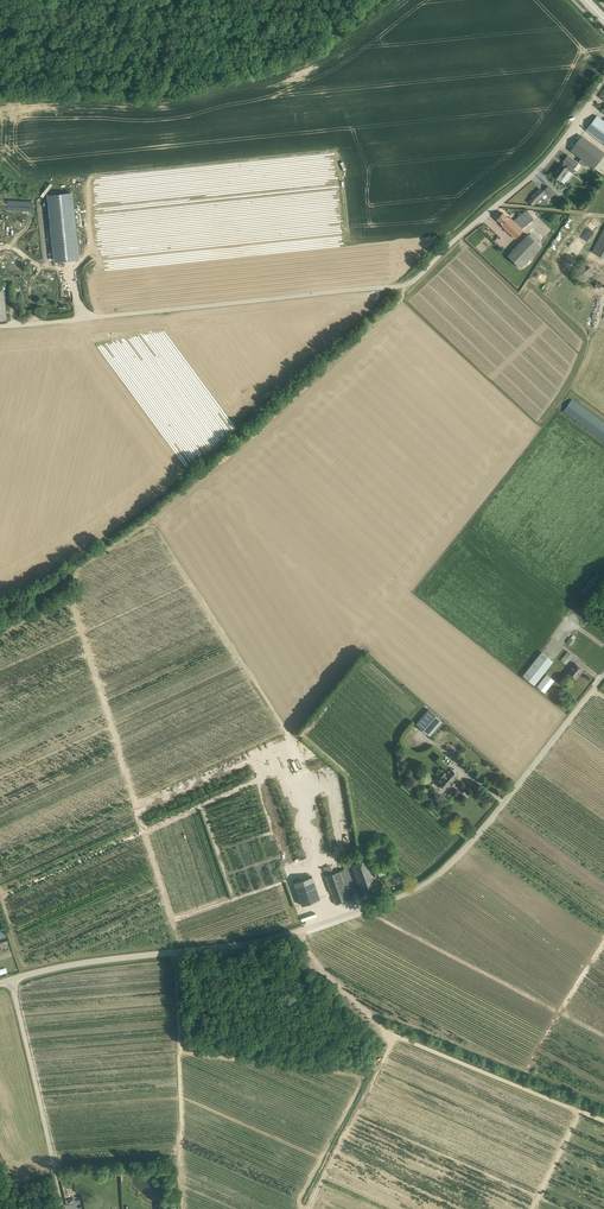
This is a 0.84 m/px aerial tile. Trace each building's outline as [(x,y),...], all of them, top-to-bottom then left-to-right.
[(597,115),(586,130),(603,143),(603,121),(597,115)] [(582,136),(571,150),(582,158),(589,163),(594,168),(603,155),(603,153),(582,136)] [(574,169),(579,163),(568,155),(563,161),(565,162),(563,165),(566,168),(568,165),(574,169)] [(586,167),(589,163),(582,158),(579,161),(586,167)] [(563,165),(561,163),(552,175),(557,178),(560,181),(569,170),(572,172),(574,169),(568,165),(566,168),(563,165)] [(544,190),(551,197),(554,193),(548,186),(544,190)] [(545,200),(542,197),(545,194),(540,188),(531,197),(532,198),(529,201),(533,205),(538,202),(540,204),(548,205),(548,199),(545,200)] [(58,193),(47,194),(55,260),(67,258),(73,258),(78,257),(71,191),(58,193)] [(522,228),(529,223),(534,219),(527,210),(514,221),(510,217),(509,218),(503,212),(497,219),(503,225),(502,226),(516,239),(524,230),(522,228)] [(590,227),(582,237),(588,241),(595,231),(590,227)] [(600,236),(592,252),(603,258),(603,229),(600,236)] [(541,247),(528,234),(507,255),(521,268),(541,247)] [(576,271),(578,278),(584,280),(592,278),(593,272),(591,266),(585,263),(579,265),(576,271)] [(572,399),(563,411),(603,441),(603,422),(572,399)] [(600,584),(592,578),(581,592),(589,598),(600,584)] [(542,651),(523,675),(535,684),(553,661),(542,651)] [(561,660),(566,664),(573,656),(568,652),(561,660)] [(583,669),(575,663),(568,672),(576,679),(580,674),(579,674),(583,669)] [(547,695),(556,685),(546,677),(538,687),(547,695)] [(443,721),(429,709),(416,723),(430,736),(443,721)] [(300,766),(284,772),(286,779),(303,773),(300,766)] [(455,769),(454,769),(453,769),(451,767),(446,773),(445,772),(441,776),(442,777),(437,782),(440,784),(439,785),(439,786),(442,789),(443,789),(444,788),(446,790),(451,784),(452,785),(455,782),(454,781),(459,775),(457,773),(458,772),(458,771),(455,769)] [(366,860),(354,865),(359,880),(371,876),(366,860)] [(331,866),(324,869),(336,903),(348,899),(338,871),(333,873),(331,866)] [(294,883),(296,888),(302,905),(320,899),(312,877),(311,874),(303,876),(299,878),(300,878),(300,881),(294,883)] [(376,889),(374,883),(371,876),(359,880),(364,893),(376,889)] [(67,1198),(68,1207),(83,1206),(82,1197),(67,1198)]
